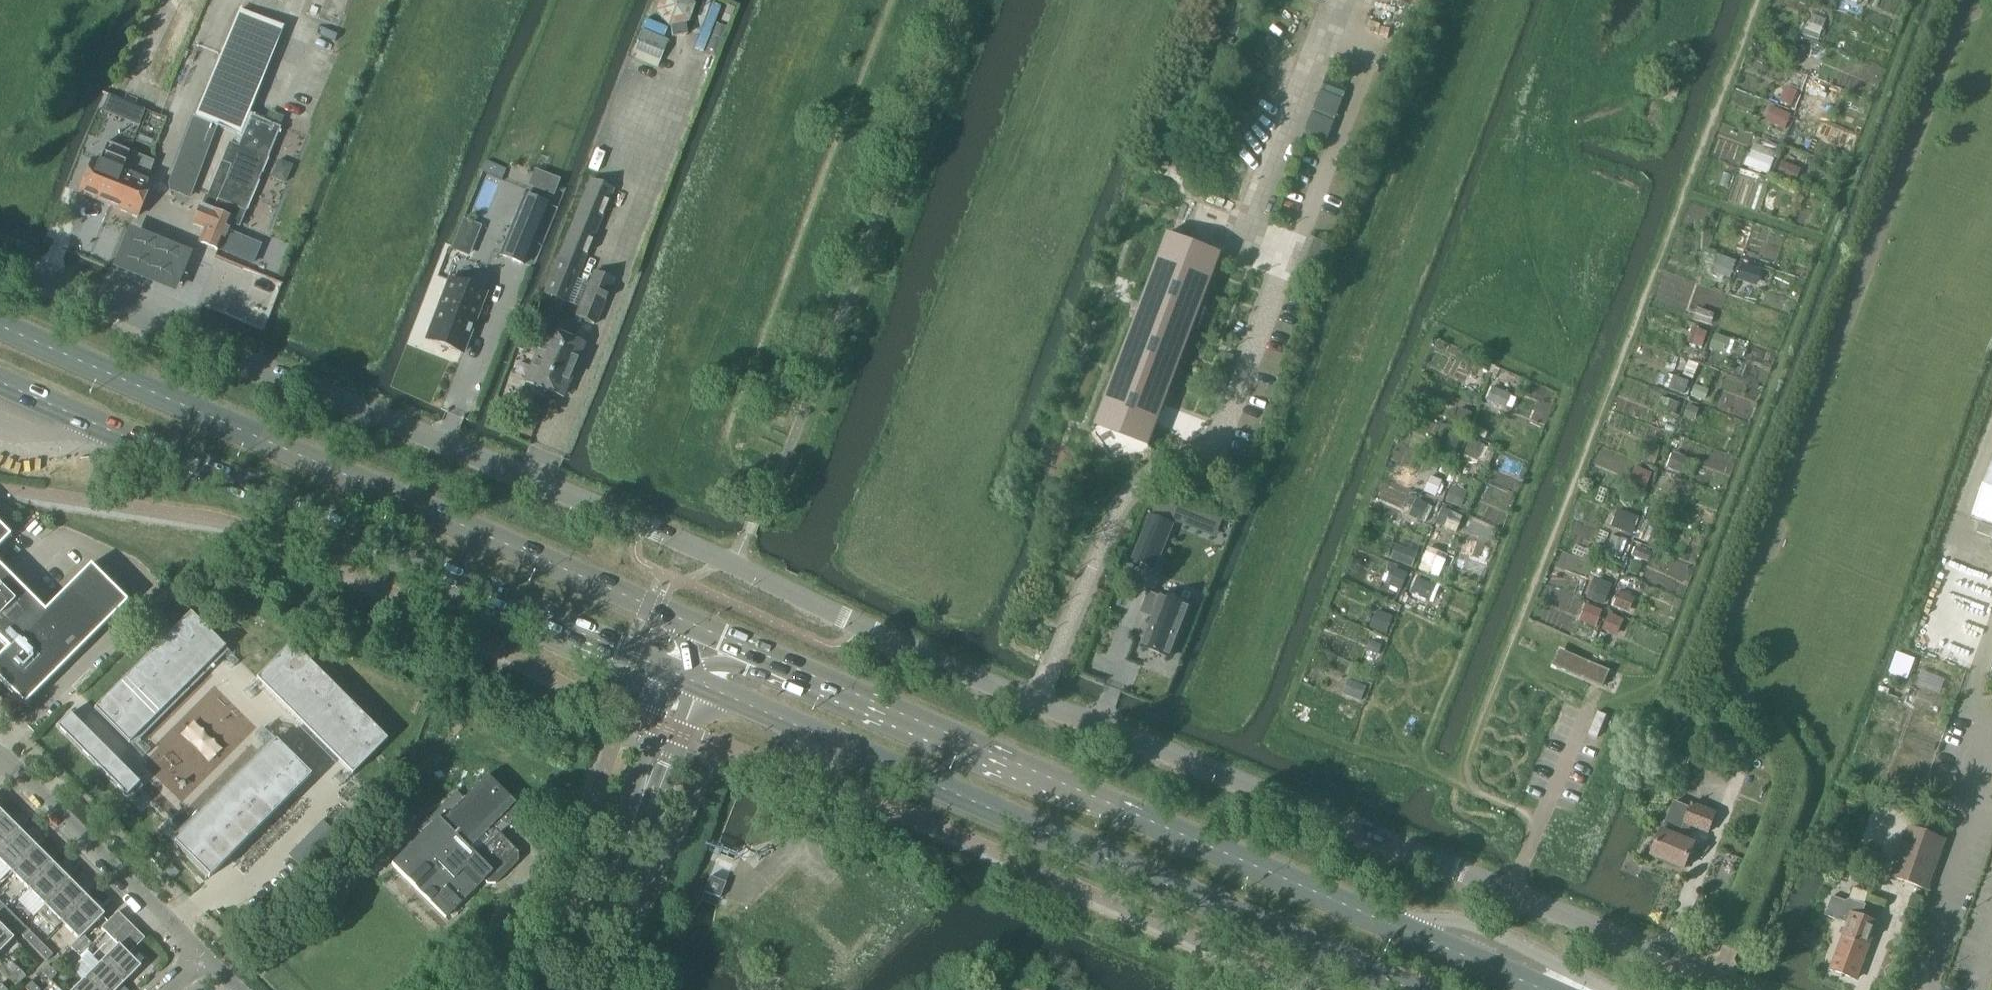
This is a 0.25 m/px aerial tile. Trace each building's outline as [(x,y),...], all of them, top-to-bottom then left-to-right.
[(673,39),(687,36),(685,24),(687,24),(693,6),(688,0),(661,0),(657,13),(669,27),(671,27),(673,39)] [(168,184),(177,188),(192,193),(217,127),(217,126),(216,125),(225,106),(226,106),(256,34),(261,20),(263,21),(263,19),(239,10),(194,116),(193,116),(168,184)] [(1811,17),(1804,34),(1818,39),(1825,22),(1811,17)] [(638,43),(664,53),(669,42),(642,31),(638,43)] [(1790,105),(1797,89),(1789,86),(1782,102),(1790,105)] [(1801,109),(1822,117),(1827,103),(1807,94),(1801,109)] [(1791,115),(1777,109),(1771,123),(1785,129),(1791,115)] [(199,243),(218,251),(230,221),(239,225),(280,128),(250,115),(237,147),(228,143),(206,197),(208,198),(204,208),(200,207),(192,224),(205,229),(199,243)] [(78,193),(108,205),(129,152),(106,142),(98,162),(92,160),(78,193)] [(129,152),(108,205),(136,217),(150,183),(145,181),(153,162),(129,152)] [(1753,152),(1747,166),(1768,173),(1773,160),(1753,152)] [(1793,167),(1782,162),(1777,173),(1789,178),(1793,167)] [(534,169),(530,181),(553,190),(558,178),(534,169)] [(572,220),(543,295),(565,304),(612,189),(590,180),(572,220)] [(500,255),(523,264),(547,204),(523,195),(500,255)] [(161,242),(128,228),(112,269),(145,282),(176,295),(191,254),(161,242)] [(1149,444),(1220,257),(1167,237),(1096,424),(1149,444)] [(1711,275),(1728,281),(1735,262),(1718,256),(1711,275)] [(1758,270),(1744,265),(1739,279),(1753,285),(1758,270)] [(594,324),(612,280),(593,272),(575,317),(594,324)] [(461,353),(469,333),(484,293),(449,280),(426,339),(430,341),(432,343),(435,344),(439,345),(440,345),(447,347),(449,349),(455,352),(457,351),(461,353)] [(1698,309),(1694,320),(1711,326),(1715,314),(1698,309)] [(525,382),(542,389),(563,337),(546,330),(525,382)] [(1689,348),(1700,352),(1705,338),(1694,334),(1689,348)] [(1715,334),(1710,348),(1720,352),(1725,337),(1715,334)] [(563,337),(542,389),(561,397),(582,345),(563,337)] [(1677,378),(1672,389),(1684,394),(1688,383),(1677,378)] [(1695,386),(1691,396),(1701,399),(1704,389),(1695,386)] [(1488,400),(1503,406),(1508,395),(1493,389),(1488,400)] [(1664,412),(1674,416),(1679,402),(1669,398),(1664,412)] [(1685,416),(1692,419),(1696,408),(1689,406),(1685,416)] [(1460,410),(1454,425),(1465,429),(1471,414),(1460,410)] [(1489,433),(1476,428),(1474,434),(1486,439),(1489,433)] [(1447,442),(1456,446),(1460,436),(1451,433),(1447,442)] [(1464,454),(1474,459),(1480,445),(1470,440),(1464,454)] [(1654,464),(1658,454),(1651,451),(1647,462),(1654,464)] [(1688,458),(1672,453),(1667,468),(1683,474),(1688,458)] [(1972,515),(1991,522),(1991,462),(1972,515)] [(1641,469),(1635,483),(1646,488),(1652,474),(1641,469)] [(1431,478),(1425,491),(1436,496),(1437,494),(1442,482),(1431,478)] [(1446,502),(1458,506),(1464,492),(1452,487),(1446,502)] [(1407,513),(1421,520),(1428,505),(1413,499),(1407,513)] [(1435,522),(1444,526),(1450,512),(1442,508),(1435,522)] [(1620,511),(1614,526),(1632,533),(1637,518),(1620,511)] [(1151,514),(1132,560),(1133,560),(1155,569),(1174,524),(1151,514)] [(1637,537),(1649,541),(1655,526),(1643,522),(1637,537)] [(1979,523),(1975,533),(1990,539),(1991,535),(1991,528),(1979,523)] [(10,536),(0,526),(0,546),(10,536)] [(1606,554),(1621,560),(1627,543),(1612,537),(1606,554)] [(1396,545),(1390,560),(1409,567),(1415,552),(1396,545)] [(1643,559),(1646,551),(1636,548),(1634,556),(1643,559)] [(1418,571),(1435,577),(1443,557),(1426,551),(1418,571)] [(24,705),(127,602),(90,565),(44,611),(0,567),(0,641),(7,648),(0,655),(0,682),(24,705)] [(1133,570),(1125,567),(1120,578),(1128,581),(1133,570)] [(1407,575),(1395,569),(1388,585),(1400,590),(1407,575)] [(1413,593),(1430,601),(1436,587),(1419,579),(1413,593)] [(1596,579),(1587,597),(1605,605),(1613,587),(1596,579)] [(1621,593),(1615,606),(1628,612),(1635,599),(1621,593)] [(1603,611),(1601,610),(1591,605),(1585,618),(1597,624),(1603,611)] [(1142,648),(1169,658),(1182,625),(1181,624),(1186,611),(1173,606),(1168,619),(1155,614),(1142,648)] [(1372,628),(1385,634),(1392,616),(1379,611),(1372,628)] [(188,612),(92,708),(127,742),(222,647),(188,612)] [(1603,629),(1615,634),(1621,620),(1610,615),(1603,629)] [(1369,651),(1378,654),(1381,646),(1373,642),(1369,651)] [(291,647),(257,681),(352,777),(387,742),(291,647)] [(1578,674),(1585,657),(1566,650),(1560,666),(1578,674)] [(1984,680),(1991,683),(1991,659),(1984,680)] [(1607,670),(1589,662),(1583,679),(1601,686),(1607,670)] [(1347,695),(1360,700),(1365,687),(1352,682),(1347,695)] [(71,715),(58,728),(127,797),(140,784),(71,715)] [(276,743),(175,845),(210,879),(311,778),(276,743)] [(506,826),(511,821),(521,811),(514,804),(486,776),(479,784),(479,783),(478,784),(471,791),(470,791),(471,792),(464,799),(463,799),(456,792),(417,830),(421,834),(391,864),(445,919),(483,880),(486,884),(495,884),(502,876),(503,869),(510,869),(518,861),(518,852),(499,833),(498,834),(491,827),(492,827),(492,826),(499,819),(499,820),(499,819),(506,826)] [(1692,804),(1687,815),(1671,809),(1651,856),(1683,870),(1694,844),(1678,838),(1684,824),(1707,833),(1715,813),(1692,804)] [(20,832),(3,815),(0,818),(0,852),(20,832)] [(1925,828),(1945,834),(1948,824),(1928,817),(1925,828)] [(288,855),(303,870),(337,836),(322,821),(288,855)] [(1943,840),(1910,828),(1892,878),(1925,889),(1943,840)] [(12,873),(36,848),(20,832),(0,852),(0,862),(12,873)] [(12,873),(28,890),(53,865),(36,848),(12,873)] [(28,890),(45,906),(69,881),(53,865),(28,890)] [(709,878),(703,893),(719,899),(725,884),(709,878)] [(45,906),(61,923),(86,898),(69,881),(45,906)] [(1853,887),(1849,899),(1846,906),(1835,902),(1836,898),(1832,896),(1824,915),(1848,924),(1831,970),(1855,979),(1876,923),(1861,917),(1865,905),(1870,894),(1853,887)] [(86,898),(61,923),(78,940),(82,936),(103,915),(86,898)] [(101,928),(109,937),(126,920),(117,912),(101,928)] [(12,915),(6,921),(18,933),(24,927),(12,915)] [(109,937),(118,945),(134,929),(126,920),(109,937)] [(13,939),(0,926),(0,951),(13,939)] [(134,929),(118,945),(128,955),(144,938),(134,929)] [(23,938),(35,949),(41,943),(29,932),(23,938)] [(82,936),(78,940),(77,942),(85,950),(91,944),(82,936)] [(85,950),(77,942),(71,948),(79,956),(85,950)] [(41,943),(35,949),(46,961),(52,955),(41,943)] [(118,945),(99,964),(121,985),(139,967),(127,955),(128,955),(118,945)] [(5,969),(19,983),(25,977),(11,963),(5,969)] [(83,980),(92,989),(116,989),(121,985),(99,964),(83,980)] [(47,966),(41,972),(50,981),(56,974),(47,966)] [(73,989),(92,989),(83,980),(73,989)] [(26,989),(39,989),(31,982),(24,988),(26,989)]
